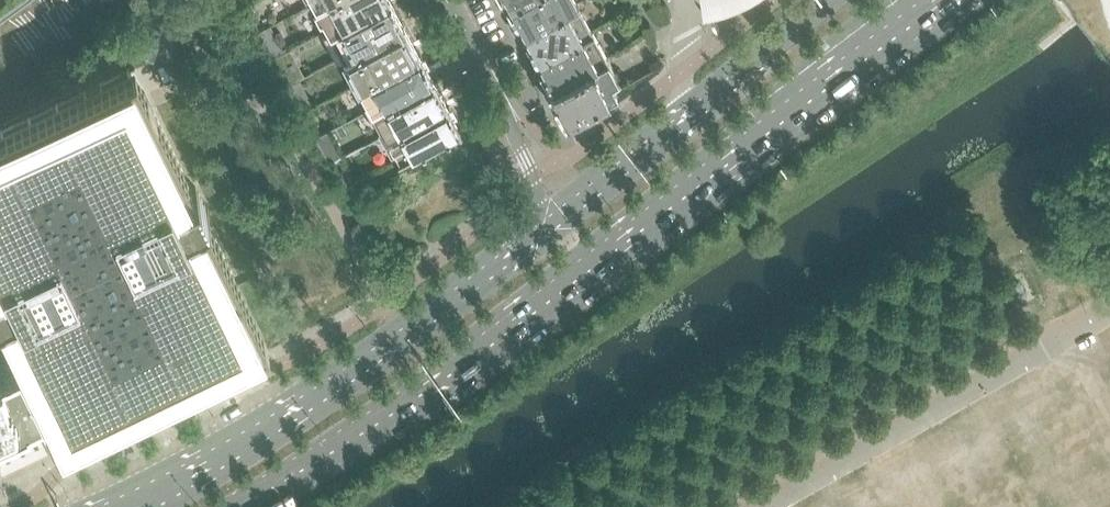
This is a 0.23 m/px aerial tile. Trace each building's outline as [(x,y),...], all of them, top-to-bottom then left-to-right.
[(380,0),(318,0),(313,3),(311,4),(317,16),(319,15),(326,29),(380,0)] [(341,57),(402,23),(392,5),(393,5),(390,0),(380,0),(326,29),(341,57)] [(578,2),(578,0),(520,0),(507,7),(506,11),(519,22),(520,24),(523,30),(575,3),(578,2)] [(701,12),(714,9),(729,4),(739,0),(699,0),(701,12)] [(537,58),(590,30),(575,3),(523,30),(528,39),(526,47),(530,56),(537,58)] [(355,84),(417,50),(411,41),(412,40),(402,23),(341,57),(355,84)] [(549,90),(606,59),(590,30),(537,58),(538,58),(543,67),(538,69),(549,90)] [(369,109),(431,76),(417,50),(355,84),(356,85),(358,84),(364,96),(362,97),(369,109)] [(615,90),(610,81),(616,77),(606,59),(549,90),(564,118),(615,90)] [(205,214),(208,212),(206,209),(195,187),(191,189),(186,179),(147,98),(144,91),(132,67),(0,131),(0,323),(17,360),(19,363),(23,371),(24,374),(41,408),(44,415),(56,439),(82,426),(113,411),(129,403),(135,401),(185,376),(190,374),(206,366),(264,338),(237,284),(204,214),(205,214)] [(382,135),(444,101),(431,76),(369,109),(369,110),(371,109),(377,122),(376,123),(382,135)] [(396,160),(458,126),(444,101),(382,135),(396,160)] [(341,157),(332,141),(322,147),(331,163),(332,162),(341,157)] [(35,414),(34,412),(41,408),(24,374),(23,371),(19,363),(17,360),(11,363),(10,361),(0,366),(0,431),(35,414)]
